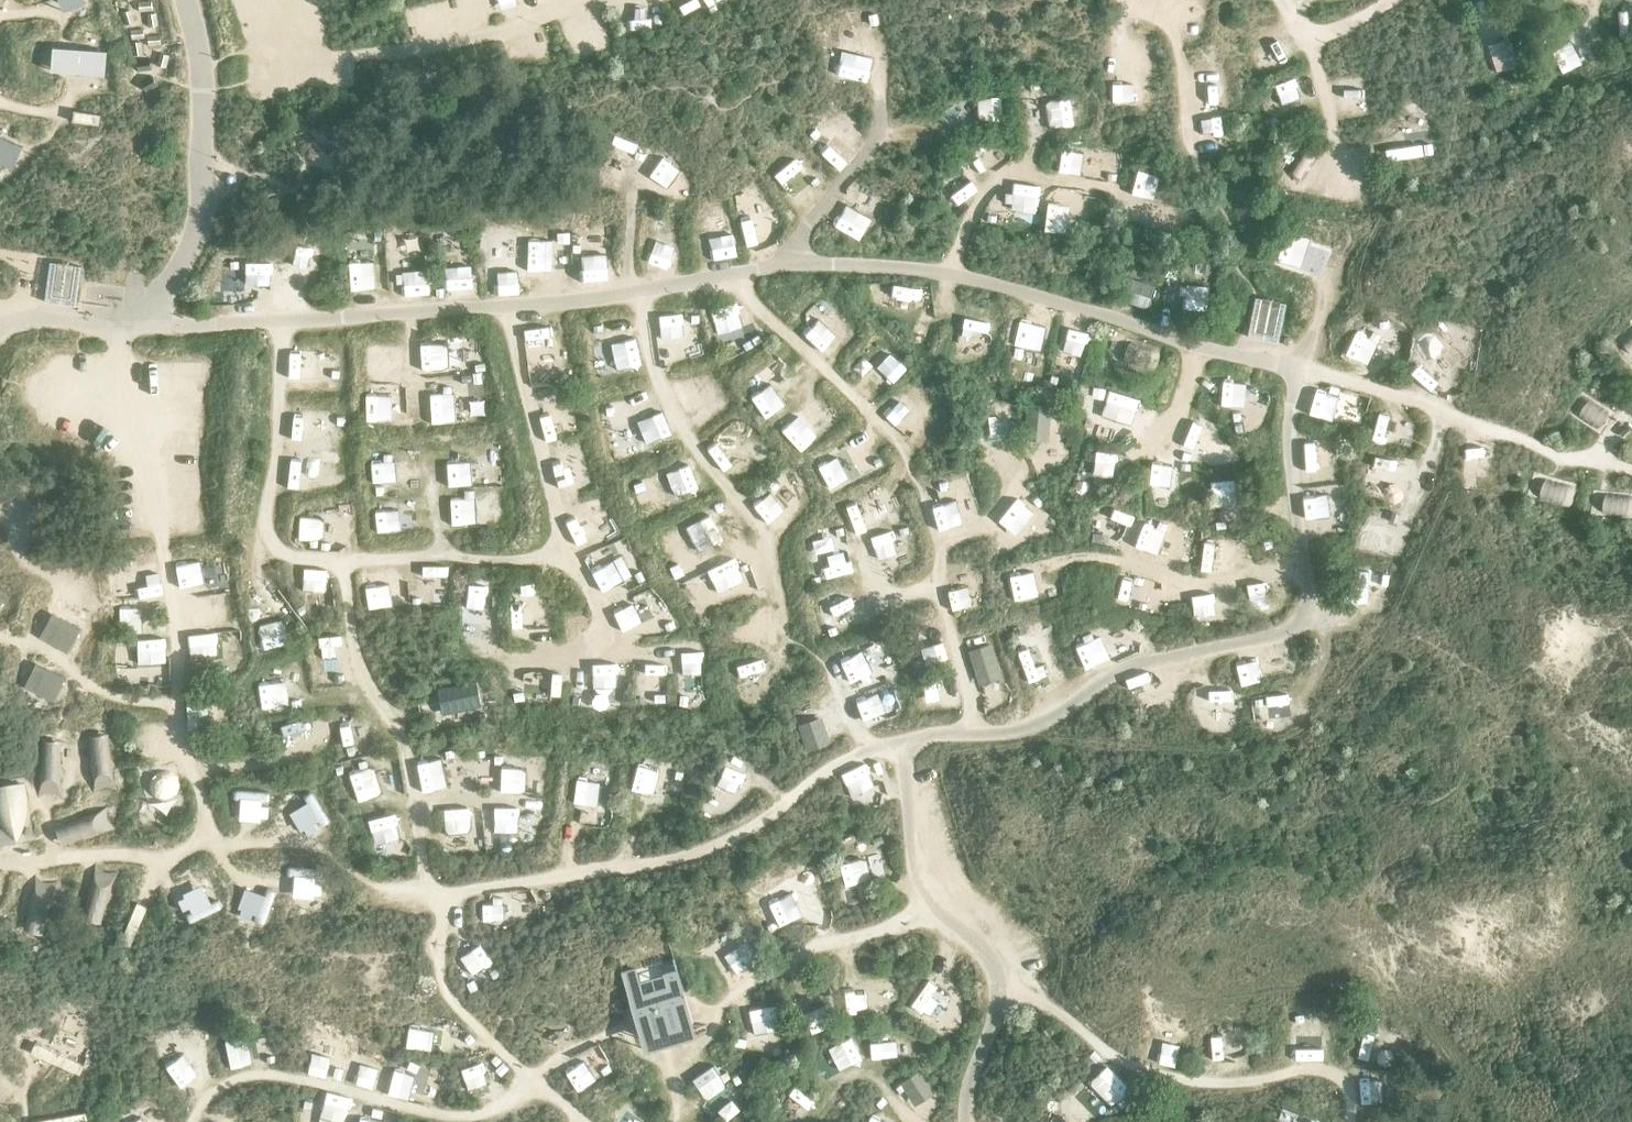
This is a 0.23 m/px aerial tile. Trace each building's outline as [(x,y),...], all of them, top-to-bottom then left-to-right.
[(85,0),(60,0),(63,10),(86,2),(85,0)] [(1159,3),(1178,13),(1186,0),(1161,0),(1159,3)] [(1621,12),(1631,12),(1631,0),(1622,0),(1621,12)] [(1551,49),(1565,71),(1583,60),(1570,37),(1551,49)] [(106,49),(53,44),(51,68),(104,73),(106,49)] [(834,53),(835,78),(866,77),(865,52),(834,53)] [(1198,68),(1198,89),(1223,88),(1222,67),(1198,68)] [(1000,94),(978,99),(983,119),(1005,114),(1000,94)] [(1052,122),(1076,123),(1077,96),(1053,95),(1052,122)] [(1199,126),(1223,125),(1222,103),(1198,104),(1199,126)] [(839,167),(855,147),(835,131),(819,151),(839,167)] [(14,165),(23,142),(0,133),(0,159),(14,165)] [(1397,159),(1438,151),(1436,140),(1395,148),(1397,159)] [(1056,166),(1077,173),(1084,152),(1063,145),(1056,166)] [(795,203),(816,188),(802,168),(781,183),(795,203)] [(648,191),(669,192),(670,170),(649,169),(648,191)] [(1009,211),(1038,212),(1039,184),(1010,183),(1009,211)] [(1156,224),(1161,200),(1139,195),(1133,218),(1156,224)] [(843,200),(830,220),(848,232),(861,212),(843,200)] [(1067,228),(1068,205),(1047,204),(1046,227),(1067,228)] [(751,246),(777,237),(773,227),(748,235),(751,246)] [(703,258),(728,255),(724,230),(700,233),(703,258)] [(1279,257),(1325,270),(1332,242),(1286,230),(1279,257)] [(351,258),(385,257),(384,232),(350,233),(351,258)] [(677,238),(654,243),(658,264),(682,260),(677,238)] [(554,245),(529,246),(529,275),(554,275),(554,245)] [(608,252),(582,253),(583,279),(609,278),(608,252)] [(247,277),(271,277),(271,256),(247,256),(247,277)] [(78,303),(81,263),(51,259),(45,298),(78,303)] [(517,261),(497,262),(497,288),(518,287),(517,261)] [(403,269),(407,293),(431,289),(428,265),(403,269)] [(447,272),(447,294),(476,294),(476,271),(447,272)] [(1128,300),(1149,306),(1155,282),(1134,276),(1128,300)] [(1205,307),(1207,284),(1182,283),(1181,306),(1205,307)] [(722,334),(730,328),(741,346),(759,335),(738,299),(711,316),(722,334)] [(1284,307),(1256,301),(1249,332),(1278,338),(1284,307)] [(667,338),(687,333),(682,309),(661,314),(667,338)] [(964,314),(964,332),(977,332),(978,325),(990,326),(991,314),(964,314)] [(1020,317),(1016,342),(1043,346),(1047,321),(1020,317)] [(823,350),(838,335),(821,319),(806,334),(823,350)] [(1063,346),(1083,352),(1089,328),(1069,323),(1063,346)] [(524,333),(530,362),(551,358),(545,329),(524,333)] [(1370,363),(1379,339),(1357,330),(1347,355),(1370,363)] [(1620,340),(1631,353),(1631,330),(1620,340)] [(614,338),(615,366),(639,365),(637,337),(614,338)] [(597,368),(614,366),(612,339),(594,340),(597,368)] [(423,366),(449,366),(448,340),(422,340),(423,366)] [(291,373),(317,374),(317,349),(292,348),(291,373)] [(896,352),(878,361),(889,381),(906,371),(896,352)] [(394,375),(394,354),(369,354),(369,376),(394,375)] [(694,374),(673,383),(685,411),(706,403),(694,374)] [(1230,379),(1221,402),(1242,410),(1251,388),(1230,379)] [(394,406),(394,380),(367,381),(368,406),(394,406)] [(752,398),(769,416),(786,401),(768,382),(752,398)] [(1087,397),(1102,403),(1108,388),(1092,382),(1087,397)] [(1104,413),(1135,423),(1143,397),(1112,387),(1104,413)] [(1333,418),(1339,393),(1315,388),(1310,413),(1333,418)] [(433,421),(458,419),(455,390),(431,393),(433,421)] [(626,399),(600,405),(608,437),(634,430),(626,399)] [(1027,402),(1026,438),(1049,438),(1050,402),(1027,402)] [(1383,438),(1388,412),(1378,410),(1373,436),(1383,438)] [(798,449),(818,435),(801,411),(781,424),(798,449)] [(1189,417),(1183,443),(1207,449),(1213,423),(1189,417)] [(1325,464),(1325,444),(1306,444),(1306,464),(1325,464)] [(1083,476),(1108,480),(1112,452),(1088,448),(1083,476)] [(821,466),(830,487),(853,477),(843,456),(821,466)] [(472,458),(447,459),(449,483),(473,481),(472,458)] [(1403,481),(1409,463),(1396,459),(1390,476),(1403,481)] [(409,479),(408,460),(398,461),(398,479),(409,479)] [(1171,483),(1172,462),(1150,460),(1149,482),(1171,483)] [(396,482),(397,462),(374,461),(373,481),(396,482)] [(687,462),(665,472),(674,491),(696,480),(687,462)] [(575,463),(554,464),(555,486),(577,484),(575,463)] [(1365,467),(1364,490),(1389,491),(1390,467),(1365,467)] [(1540,492),(1571,502),(1577,485),(1546,475),(1540,492)] [(1216,505),(1237,500),(1231,476),(1210,481),(1216,505)] [(1337,485),(1312,488),(1314,509),(1340,507),(1337,485)] [(1603,511),(1631,513),(1631,495),(1604,493),(1603,511)] [(478,522),(478,495),(453,495),(454,522),(478,522)] [(933,503),(939,523),(960,517),(955,497),(933,503)] [(377,508),(377,529),(400,528),(399,507),(377,508)] [(1092,527),(1091,540),(1121,544),(1125,509),(1106,507),(1103,528),(1092,527)] [(687,524),(699,549),(723,538),(711,513),(687,524)] [(300,537),(322,537),(322,515),(300,515),(300,537)] [(1144,545),(1165,549),(1171,521),(1150,517),(1144,545)] [(881,555),(901,549),(893,526),(873,532),(881,555)] [(808,551),(825,550),(824,535),(807,536),(808,551)] [(1225,538),(1203,538),(1203,567),(1226,567),(1225,538)] [(614,541),(586,553),(591,566),(620,553),(614,541)] [(706,564),(714,587),(740,579),(732,555),(706,564)] [(599,586),(630,575),(623,556),(592,567),(599,586)] [(209,558),(210,579),(228,577),(226,557),(209,558)] [(206,581),(202,558),(177,563),(181,586),(206,581)] [(420,584),(444,584),(445,562),(421,562),(420,584)] [(304,567),(303,590),(326,590),(327,568),(304,567)] [(1355,570),(1356,602),(1367,601),(1367,588),(1382,587),(1381,569),(1355,570)] [(385,594),(408,595),(410,572),(386,571),(385,594)] [(1013,603),(1037,598),(1033,573),(1008,578),(1013,603)] [(1120,577),(1117,599),(1140,602),(1143,580),(1120,577)] [(1250,583),(1254,603),(1269,601),(1265,580),(1250,583)] [(824,593),(828,615),(849,612),(846,589),(824,593)] [(1212,589),(1191,592),(1194,613),(1215,610),(1212,589)] [(188,624),(213,619),(208,595),(183,599),(188,624)] [(464,597),(463,614),(487,615),(487,597),(464,597)] [(634,600),(612,609),(622,630),(643,620),(634,600)] [(141,627),(139,603),(119,604),(120,628),(141,627)] [(516,607),(516,630),(531,630),(531,606),(516,607)] [(277,616),(255,624),(264,647),(286,639),(277,616)] [(78,636),(50,620),(39,638),(67,654),(78,636)] [(189,634),(193,656),(219,652),(216,629),(189,634)] [(137,636),(138,661),(166,660),(165,635),(137,636)] [(1083,664),(1109,658),(1104,635),(1077,641),(1083,664)] [(1023,669),(1035,667),(1031,637),(1019,639),(1023,669)] [(925,644),(929,660),(949,655),(945,639),(925,644)] [(681,641),(683,664),(703,663),(702,640),(681,641)] [(995,643),(971,648),(979,684),(1003,678),(995,643)] [(840,659),(850,684),(873,675),(863,650),(840,659)] [(1243,681),(1261,677),(1256,655),(1238,660),(1243,681)] [(30,662),(18,678),(56,704),(66,687),(30,662)] [(616,662),(593,663),(595,704),(618,703),(616,662)] [(664,664),(644,664),(645,689),(664,689),(664,664)] [(445,712),(485,703),(479,678),(439,687),(445,712)] [(262,684),(263,710),(290,708),(288,682),(262,684)] [(1212,686),(1191,695),(1195,705),(1216,696),(1212,686)] [(880,695),(859,705),(869,725),(890,715),(880,695)] [(1257,697),(1260,721),(1279,719),(1276,695),(1257,697)] [(824,712),(799,721),(808,748),(834,739),(824,712)] [(91,784),(112,785),(114,733),(93,732),(91,784)] [(43,737),(41,791),(60,792),(63,738),(43,737)] [(422,758),(425,787),(449,784),(447,756),(422,758)] [(653,799),(664,802),(672,761),(660,758),(653,799)] [(867,761),(842,770),(850,793),(875,784),(867,761)] [(718,780),(735,791),(747,773),(729,762),(718,780)] [(500,787),(524,788),(525,764),(501,763),(500,787)] [(372,764),(348,770),(355,799),(378,793),(372,764)] [(653,793),(657,768),(635,765),(631,790),(653,793)] [(0,783),(0,839),(1,844),(36,835),(22,778),(0,783)] [(596,805),(599,782),(576,779),(573,803),(596,805)] [(139,824),(164,823),(164,801),(139,801),(139,824)] [(442,829),(467,830),(468,805),(442,804),(442,829)] [(518,830),(519,806),(495,805),(494,829),(518,830)] [(108,808),(58,827),(64,843),(114,824),(108,808)] [(399,809),(373,816),(380,840),(406,834),(399,809)] [(867,855),(842,856),(842,878),(868,878),(867,855)] [(35,880),(27,930),(47,933),(55,883),(35,880)] [(767,902),(780,924),(799,913),(786,891),(767,902)] [(504,906),(484,907),(484,923),(504,923),(504,906)] [(478,942),(460,957),(483,985),(501,970),(478,942)] [(646,1048),(698,1032),(691,1008),(675,956),(623,972),(633,1003),(646,1048)] [(807,1033),(824,1026),(814,999),(797,1005),(807,1033)] [(750,1003),(751,1027),(777,1026),(776,1002),(750,1003)] [(409,1045),(435,1046),(436,1026),(410,1025),(409,1045)] [(1365,1028),(1359,1052),(1374,1056),(1380,1032),(1365,1028)] [(1316,1029),(1288,1033),(1291,1058),(1320,1054),(1316,1029)] [(231,1065),(253,1061),(248,1034),(226,1038),(231,1065)] [(823,1048),(831,1069),(866,1055),(857,1034),(823,1048)] [(870,1040),(875,1059),(899,1053),(894,1034),(870,1040)] [(79,1073),(84,1062),(36,1040),(31,1050),(79,1073)] [(1174,1063),(1177,1042),(1161,1040),(1159,1060),(1174,1063)] [(201,1050),(177,1052),(180,1088),(204,1086),(201,1050)] [(325,1074),(330,1054),(313,1050),(308,1070),(325,1074)] [(352,1056),(347,1078),(373,1084),(378,1062),(352,1056)] [(695,1073),(707,1096),(728,1085),(716,1062),(695,1073)] [(1112,1104),(1130,1087),(1106,1063),(1088,1080),(1112,1104)] [(462,1070),(466,1088),(487,1084),(482,1065),(462,1070)] [(579,1090),(596,1080),(588,1065),(570,1075),(579,1090)] [(396,1066),(388,1089),(408,1096),(416,1073),(396,1066)] [(1390,1091),(1389,1066),(1368,1067),(1369,1092),(1390,1091)] [(912,1069),(892,1082),(905,1101),(924,1088),(912,1069)] [(782,1102),(801,1117),(815,1100),(797,1085),(782,1102)] [(10,1105),(13,1091),(0,1089),(0,1103),(10,1105)] [(318,1121),(343,1121),(348,1097),(325,1092),(318,1121)] [(646,1111),(625,1096),(608,1121),(638,1121),(646,1111)] [(358,1121),(383,1121),(386,1106),(361,1102),(358,1121)] [(33,1119),(33,1121),(80,1121),(88,1120),(86,1109),(33,1119)] [(897,1119),(875,1112),(871,1121),(896,1121),(897,1119)]
